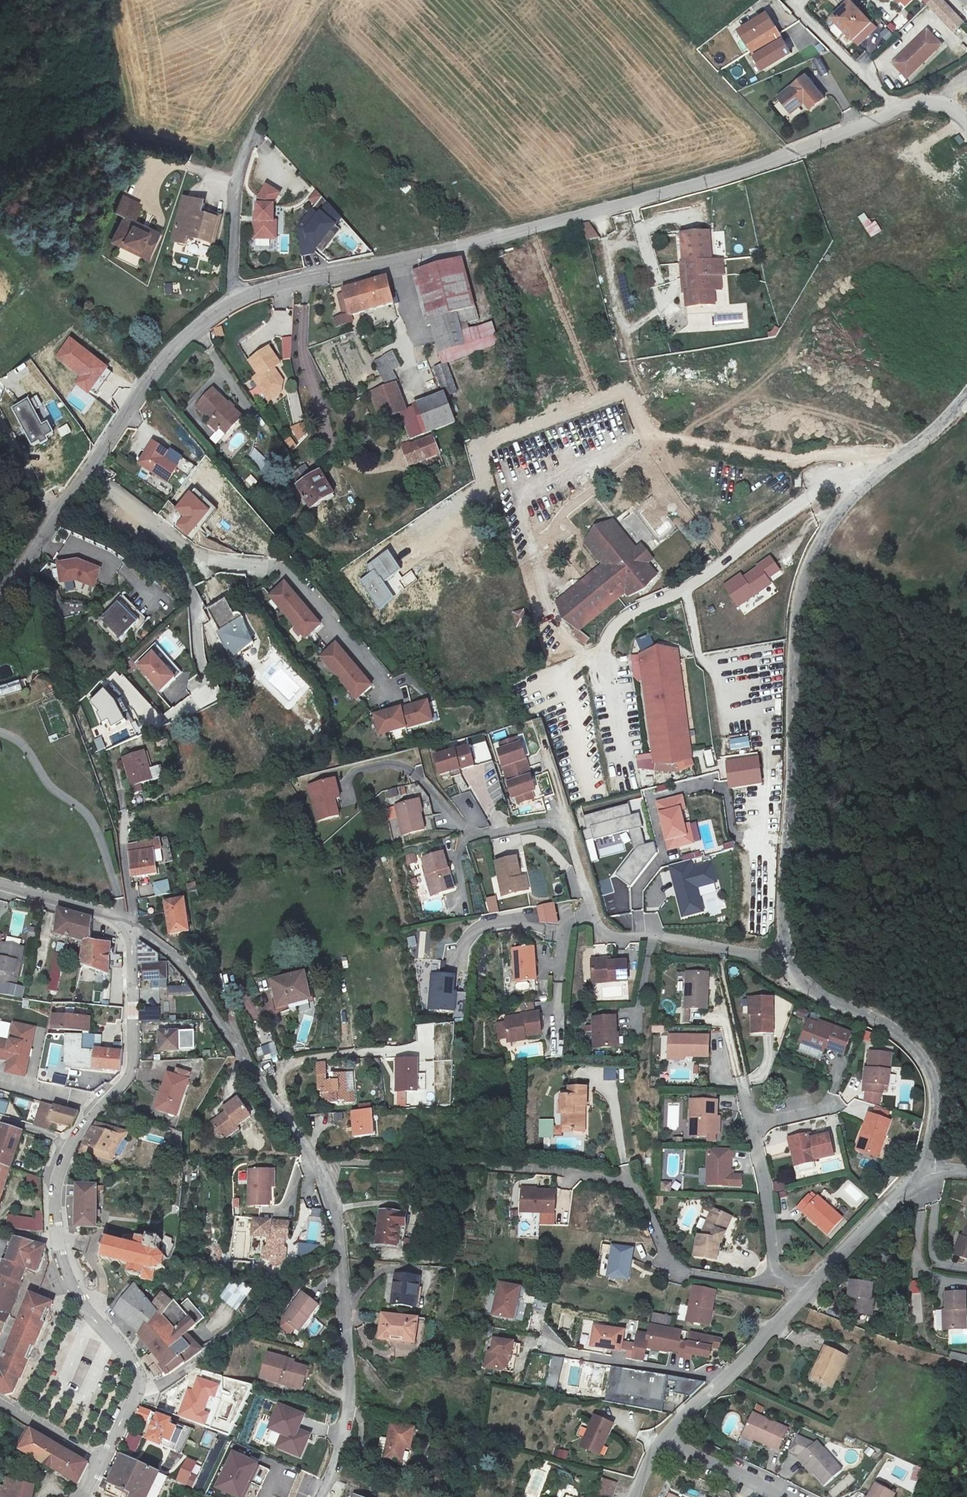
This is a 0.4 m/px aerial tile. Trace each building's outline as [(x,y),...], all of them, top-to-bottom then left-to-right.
[(831,15),(837,8),(827,0),(826,0),(821,7),(831,15)] [(916,7),(942,35),(961,17),(951,7),(944,0),(923,0),(916,7)] [(855,6),(837,23),(857,44),(875,28),(855,6)] [(774,9),(744,21),(761,62),(791,50),(774,9)] [(927,29),(893,63),(907,77),(941,43),(927,29)] [(820,75),(828,72),(824,56),(815,58),(820,75)] [(798,74),(770,95),(782,111),(797,100),(802,108),(815,98),(798,74)] [(774,116),(782,111),(770,95),(763,100),(774,116)] [(843,111),(846,118),(857,114),(855,107),(843,111)] [(264,158),(274,148),(267,140),(256,149),(264,158)] [(255,221),(254,238),(271,239),(272,222),(273,222),(274,204),(280,195),(268,187),(260,199),(259,206),(258,205),(257,221),(255,221)] [(142,242),(152,244),(156,231),(131,224),(136,208),(117,202),(112,219),(122,223),(115,249),(125,252),(126,248),(139,251),(142,242)] [(210,237),(218,212),(191,203),(185,222),(176,220),(170,240),(184,244),(187,236),(188,231),(210,237)] [(866,211),(857,217),(871,238),(880,232),(866,211)] [(223,213),(218,212),(210,237),(188,231),(187,236),(213,244),(223,213)] [(336,233),(323,219),(305,236),(318,250),(336,233)] [(587,240),(597,237),(591,220),(581,223),(587,240)] [(717,268),(716,252),(715,236),(689,237),(690,254),(696,254),(697,270),(702,270),(703,283),(697,283),(697,287),(691,287),(692,309),(724,308),(724,286),(729,286),(727,267),(723,268),(717,268)] [(147,258),(152,244),(142,242),(139,251),(126,248),(125,252),(147,258)] [(186,268),(188,258),(176,255),(174,266),(186,268)] [(415,268),(437,349),(459,344),(443,281),(438,261),(415,268)] [(389,299),(382,276),(340,287),(346,311),(389,299)] [(179,283),(163,283),(164,296),(179,295),(179,283)] [(222,326),(212,328),(214,337),(223,335),(222,326)] [(290,358),(290,337),(282,337),(282,358),(290,358)] [(86,392),(91,386),(106,369),(72,340),(57,357),(80,377),(75,382),(86,392)] [(276,361),(265,344),(245,358),(254,371),(249,375),(262,393),(271,388),(277,388),(279,378),(274,370),(271,371),(268,366),(270,365),(276,361)] [(374,416),(388,412),(395,409),(399,420),(404,436),(450,419),(442,394),(451,390),(440,363),(431,366),(440,392),(403,406),(398,394),(391,396),(387,383),(394,380),(384,361),(373,366),(383,384),(365,391),(374,416)] [(203,411),(210,420),(214,417),(220,424),(232,414),(207,382),(188,398),(200,414),(203,411)] [(271,388),(262,393),(265,397),(277,388),(271,388)] [(299,392),(290,393),(291,416),(300,415),(299,392)] [(44,427),(29,401),(13,410),(33,447),(40,443),(42,447),(49,443),(47,440),(55,435),(49,424),(44,427)] [(395,409),(388,412),(392,422),(399,420),(395,409)] [(214,417),(210,420),(216,427),(220,424),(214,417)] [(291,426),(297,440),(310,435),(303,421),(291,426)] [(435,450),(428,433),(406,441),(398,444),(405,461),(435,450)] [(148,438),(134,459),(162,478),(172,463),(158,454),(161,450),(154,446),(156,443),(148,438)] [(254,448),(246,458),(261,471),(269,462),(254,448)] [(299,460),(284,470),(293,485),(307,508),(329,493),(316,471),(308,475),(299,460)] [(207,512),(187,497),(175,512),(184,519),(177,528),(188,536),(207,512)] [(611,515),(584,538),(601,560),(555,599),(578,627),(625,589),(628,593),(655,570),(646,559),(649,556),(637,543),(635,545),(611,515)] [(394,597),(384,582),(401,569),(389,553),(368,568),(373,575),(361,583),(378,608),(394,597)] [(740,574),(725,584),(738,605),(770,583),(767,578),(779,569),(770,556),(758,565),(759,567),(743,577),(740,574)] [(83,562),(63,564),(64,583),(83,581),(97,587),(105,570),(83,562)] [(301,634),(316,621),(280,579),(265,592),(301,634)] [(222,595),(204,606),(219,634),(223,635),(226,640),(222,642),(228,654),(252,639),(235,610),(231,612),(222,595)] [(110,605),(92,621),(108,639),(126,623),(110,605)] [(512,613),(517,626),(527,622),(522,609),(512,613)] [(352,695),(367,682),(332,640),(317,652),(352,695)] [(148,648),(134,662),(160,690),(174,677),(148,648)] [(691,758),(675,650),(638,655),(639,665),(628,667),(631,686),(642,684),(654,762),(691,758)] [(123,674),(119,678),(135,695),(139,692),(123,674)] [(22,691),(20,681),(0,685),(0,696),(22,691)] [(132,720),(139,713),(113,684),(106,691),(132,720)] [(117,733),(132,720),(106,691),(91,705),(117,733)] [(375,730),(429,717),(424,697),(370,711),(375,730)] [(121,741),(134,737),(131,728),(118,732),(121,741)] [(513,734),(498,739),(501,746),(506,761),(502,762),(508,780),(511,779),(515,790),(519,801),(534,795),(530,785),(527,773),(530,772),(527,763),(524,755),(521,756),(516,741),(513,734)] [(749,737),(730,738),(731,749),(750,748),(749,737)] [(520,740),(516,741),(521,756),(524,755),(520,740)] [(429,753),(434,771),(468,763),(463,745),(429,753)] [(506,761),(501,746),(497,748),(502,762),(506,761)] [(696,751),(698,770),(715,768),(712,748),(696,751)] [(139,750),(119,758),(129,786),(150,778),(139,750)] [(759,757),(724,761),(726,789),(761,785),(759,757)] [(492,799),(503,795),(496,772),(484,775),(492,799)] [(339,773),(333,775),(339,800),(345,799),(339,773)] [(339,800),(333,775),(311,779),(319,815),(341,810),(339,800)] [(388,797),(398,795),(396,788),(386,790),(388,797)] [(461,794),(466,803),(460,806),(473,831),(487,824),(470,790),(461,794)] [(419,793),(397,797),(403,828),(426,823),(419,793)] [(635,809),(644,808),(641,799),(633,800),(635,809)] [(682,800),(659,806),(669,844),(678,841),(688,838),(685,828),(681,813),(686,812),(682,800)] [(618,803),(572,815),(576,828),(580,827),(583,838),(619,829),(621,838),(633,835),(631,826),(632,825),(629,812),(621,814),(618,803)] [(690,826),(685,828),(688,838),(678,841),(680,848),(695,844),(690,826)] [(635,843),(633,835),(621,838),(625,850),(628,845),(635,843)] [(644,840),(635,843),(628,845),(625,850),(606,874),(622,885),(647,851),(644,840)] [(152,850),(129,854),(131,867),(155,863),(152,850)] [(409,864),(417,862),(415,852),(406,855),(409,864)] [(423,860),(428,875),(430,874),(437,894),(456,887),(444,853),(423,860)] [(501,895),(523,891),(520,878),(515,856),(494,861),(501,895)] [(687,860),(666,865),(671,885),(674,884),(676,890),(673,891),(680,916),(700,911),(694,887),(713,882),(708,863),(689,868),(687,860)] [(433,896),(437,894),(430,874),(428,875),(425,876),(433,896)] [(520,878),(523,891),(528,890),(525,876),(520,878)] [(155,895),(170,893),(168,880),(153,882),(155,895)] [(186,930),(186,898),(164,899),(165,931),(186,930)] [(554,904),(538,907),(542,923),(556,923),(554,904)] [(85,937),(91,939),(92,917),(60,908),(57,931),(81,936),(80,940),(84,941),(85,937)] [(37,939),(39,929),(30,927),(28,937),(37,939)] [(409,947),(416,945),(415,936),(407,938),(409,947)] [(99,941),(91,939),(85,937),(84,941),(81,959),(108,969),(111,941),(99,941)] [(138,961),(145,961),(162,960),(161,951),(141,937),(138,941),(138,961)] [(8,938),(7,943),(22,946),(23,941),(8,938)] [(56,950),(63,951),(65,942),(58,941),(56,950)] [(0,958),(0,960),(0,984),(17,987),(25,948),(0,943),(0,958)] [(607,944),(593,945),(594,955),(607,954),(607,944)] [(511,981),(531,981),(529,948),(508,950),(511,981)] [(58,992),(66,955),(56,953),(48,990),(58,992)] [(628,980),(627,960),(609,961),(608,958),(592,958),(593,977),(609,976),(610,981),(628,980)] [(162,960),(145,961),(145,975),(155,974),(170,973),(169,959),(162,960)] [(304,970),(272,978),(278,1004),(310,997),(304,970)] [(703,971),(681,972),(681,1007),(703,1007),(703,971)] [(170,973),(155,974),(155,982),(170,981),(170,973)] [(450,981),(427,979),(425,1014),(451,1015),(451,1020),(468,1019),(467,1008),(468,999),(468,988),(453,987),(450,987),(450,981)] [(748,996),(749,1032),(770,1031),(769,995),(748,996)] [(267,996),(247,1001),(251,1019),(271,1015),(267,996)] [(139,1021),(159,1020),(159,1006),(138,1007),(139,1021)] [(796,1016),(805,1018),(807,1010),(798,1008),(796,1016)] [(54,1025),(85,1027),(88,1028),(89,1015),(55,1012),(54,1025)] [(499,1019),(500,1038),(518,1037),(518,1035),(535,1034),(534,1013),(517,1015),(517,1018),(499,1019)] [(610,1045),(608,1015),(586,1016),(588,1046),(610,1045)] [(806,1017),(799,1038),(809,1042),(810,1039),(816,1041),(814,1045),(823,1048),(824,1044),(842,1051),(850,1029),(831,1022),(818,1017),(816,1021),(806,1017)] [(12,1041),(0,1039),(0,1060),(8,1062),(5,1074),(27,1079),(38,1028),(16,1023),(12,1041)] [(431,1065),(452,1065),(453,1024),(432,1023),(431,1065)] [(864,1030),(863,1042),(873,1042),(874,1031),(864,1030)] [(84,1033),(67,1031),(65,1064),(121,1067),(125,1049),(100,1047),(84,1046),(84,1034),(84,1033)] [(181,1033),(163,1034),(164,1052),(182,1051),(181,1033)] [(101,1035),(84,1034),(84,1046),(100,1047),(101,1035)] [(665,1035),(665,1054),(682,1054),(705,1055),(705,1035),(665,1035)] [(269,1044),(258,1046),(260,1060),(271,1058),(269,1044)] [(869,1048),(868,1065),(867,1079),(863,1079),(863,1087),(882,1089),(882,1081),(887,1081),(889,1049),(869,1048)] [(417,1057),(395,1057),(396,1089),(418,1089),(417,1057)] [(604,1066),(603,1080),(616,1080),(616,1067),(604,1066)] [(321,1100),(336,1099),(336,1097),(346,1097),(345,1090),(342,1090),(340,1071),(329,1072),(330,1079),(324,1079),(323,1072),(316,1073),(316,1088),(324,1087),(324,1091),(321,1091),(321,1100)] [(54,1074),(53,1082),(65,1085),(67,1076),(54,1074)] [(178,1119),(194,1078),(181,1074),(178,1080),(171,1076),(157,1112),(178,1119)] [(556,1095),(555,1108),(555,1113),(559,1113),(558,1124),(569,1124),(569,1131),(580,1131),(581,1113),(577,1113),(577,1105),(581,1106),(581,1087),(563,1087),(563,1095),(556,1095)] [(34,1099),(9,1092),(1,1090),(0,1096),(0,1114),(28,1123),(34,1099)] [(394,1092),(394,1105),(406,1105),(406,1092),(394,1092)] [(73,1122),(74,1121),(78,1109),(42,1098),(37,1121),(52,1125),(65,1119),(73,1122)] [(220,1141),(257,1117),(244,1098),(229,1108),(231,1112),(210,1126),(220,1141)] [(716,1132),(716,1115),(716,1098),(690,1099),(690,1136),(707,1136),(707,1140),(716,1140),(716,1132)] [(372,1132),(371,1106),(351,1108),(352,1132),(372,1132)] [(868,1111),(862,1128),(867,1129),(861,1147),(879,1153),(890,1119),(868,1111)] [(343,1120),(342,1112),(333,1113),(334,1121),(343,1120)] [(129,1133),(101,1124),(97,1128),(86,1150),(115,1158),(129,1133)] [(0,1143),(0,1165),(16,1170),(26,1134),(0,1125),(0,1139),(1,1139),(0,1143)] [(856,1146),(861,1147),(867,1129),(862,1128),(856,1146)] [(809,1130),(790,1134),(797,1162),(800,1162),(815,1158),(817,1158),(817,1154),(835,1150),(831,1130),(811,1135),(809,1130)] [(709,1183),(730,1183),(730,1168),(730,1154),(734,1154),(734,1147),(710,1147),(709,1183)] [(816,1165),(815,1158),(800,1162),(801,1168),(816,1165)] [(0,1165),(0,1213),(1,1213),(16,1170),(0,1165)] [(275,1171),(248,1171),(248,1206),(270,1206),(270,1188),(274,1188),(275,1171)] [(238,1172),(239,1181),(246,1181),(246,1172),(238,1172)] [(32,1176),(28,1176),(28,1189),(36,1189),(36,1199),(43,1199),(42,1179),(32,1176)] [(661,1191),(671,1191),(671,1181),(661,1181),(661,1191)] [(785,1189),(783,1181),(774,1183),(775,1191),(785,1189)] [(72,1229),(88,1230),(101,1229),(102,1187),(71,1186),(70,1197),(69,1207),(72,1229)] [(517,1187),(516,1208),(549,1211),(551,1190),(517,1187)] [(814,1199),(817,1195),(812,1187),(808,1194),(814,1199)] [(814,1199),(808,1194),(797,1207),(804,1213),(807,1211),(817,1219),(815,1221),(829,1233),(844,1218),(817,1195),(814,1199)] [(626,1202),(611,1199),(609,1208),(624,1211),(626,1202)] [(722,1228),(729,1212),(715,1206),(703,1234),(699,1233),(697,1255),(719,1257),(720,1239),(723,1240),(727,1230),(722,1228)] [(376,1226),(402,1228),(404,1211),(379,1208),(376,1226)] [(37,1212),(37,1219),(9,1215),(8,1228),(38,1232),(45,1231),(44,1212),(37,1212)] [(722,1228),(727,1230),(734,1215),(729,1212),(722,1228)] [(288,1222),(246,1218),(245,1235),(261,1236),(260,1249),(256,1249),(256,1259),(273,1260),(273,1266),(279,1266),(285,1260),(286,1250),(283,1247),(283,1239),(287,1240),(288,1222)] [(401,1243),(402,1228),(376,1226),(375,1241),(401,1243)] [(954,1253),(966,1256),(966,1231),(965,1236),(960,1235),(954,1253)] [(127,1232),(125,1240),(135,1242),(137,1233),(127,1232)] [(135,1242),(125,1240),(105,1235),(100,1255),(130,1262),(127,1271),(140,1274),(139,1275),(153,1278),(155,1267),(163,1264),(164,1254),(160,1247),(162,1238),(137,1233),(135,1242)] [(172,1236),(166,1233),(162,1241),(166,1243),(163,1249),(169,1253),(174,1243),(170,1241),(172,1236)] [(20,1238),(13,1261),(32,1270),(42,1244),(20,1238)] [(634,1246),(612,1243),(607,1275),(625,1278),(628,1259),(631,1259),(634,1246)] [(13,1262),(8,1260),(3,1274),(0,1274),(0,1283),(13,1262)] [(22,1296),(32,1270),(13,1261),(13,1262),(0,1283),(0,1288),(22,1296)] [(417,1275),(396,1273),(393,1292),(389,1291),(388,1302),(412,1305),(417,1275)] [(884,1281),(860,1278),(858,1295),(866,1296),(865,1311),(885,1313),(886,1297),(882,1296),(884,1281)] [(158,1309),(162,1313),(168,1304),(172,1299),(162,1289),(153,1301),(135,1282),(128,1279),(110,1301),(118,1311),(138,1328),(145,1318),(150,1320),(158,1309)] [(242,1281),(238,1286),(231,1280),(218,1296),(234,1310),(252,1289),(242,1281)] [(709,1302),(714,1303),(718,1286),(694,1282),(688,1315),(707,1319),(709,1302)] [(518,1286),(497,1283),(493,1314),(515,1317),(518,1286)] [(22,1296),(0,1288),(0,1303),(11,1306),(22,1296)] [(320,1305),(302,1291),(282,1317),(281,1327),(287,1333),(291,1333),(295,1329),(299,1332),(320,1305)] [(964,1328),(966,1292),(947,1291),(946,1309),(942,1308),(940,1327),(964,1328)] [(23,1322),(45,1332),(55,1306),(37,1298),(34,1296),(31,1304),(23,1322)] [(2,1329),(9,1312),(11,1306),(0,1303),(0,1328),(2,1329)] [(181,1334),(162,1313),(158,1309),(150,1320),(145,1318),(138,1328),(162,1359),(169,1369),(187,1358),(196,1352),(181,1334)] [(401,1333),(412,1335),(415,1315),(383,1310),(379,1336),(400,1339),(401,1333)] [(681,1337),(683,1326),(653,1320),(650,1335),(638,1333),(633,1360),(645,1362),(648,1345),(672,1350),(672,1347),(682,1349),(681,1354),(690,1355),(691,1350),(695,1351),(713,1355),(715,1344),(717,1333),(694,1328),(692,1339),(681,1337)] [(23,1322),(2,1368),(0,1368),(0,1393),(9,1399),(19,1397),(24,1382),(26,1384),(45,1332),(23,1322)] [(591,1324),(588,1344),(617,1349),(620,1329),(591,1324)] [(489,1332),(490,1326),(482,1325),(482,1331),(482,1333),(483,1333),(484,1334),(485,1334),(487,1334),(488,1333),(489,1332)] [(186,1331),(181,1334),(196,1352),(204,1345),(186,1331)] [(722,1345),(724,1334),(717,1333),(715,1344),(722,1345)] [(491,1337),(486,1366),(500,1369),(503,1366),(504,1361),(507,1358),(510,1341),(491,1337)] [(827,1340),(819,1355),(825,1359),(817,1375),(835,1384),(851,1352),(827,1340)] [(515,1342),(510,1341),(507,1358),(504,1361),(503,1366),(500,1369),(510,1370),(515,1342)] [(266,1351),(259,1378),(301,1389),(307,1366),(292,1362),(285,1360),(285,1357),(266,1351)] [(949,1357),(966,1362),(966,1356),(951,1351),(949,1357)] [(811,1372),(817,1375),(825,1359),(819,1355),(811,1372)] [(169,1369),(162,1359),(148,1369),(153,1376),(160,1373),(169,1369)] [(129,1369),(122,1366),(117,1378),(124,1381),(129,1369)] [(660,1389),(673,1391),(675,1377),(668,1375),(666,1384),(661,1383),(660,1389)] [(188,1388),(178,1415),(207,1425),(211,1411),(205,1410),(210,1398),(215,1398),(219,1385),(198,1377),(192,1390),(188,1388)] [(310,1415),(285,1404),(275,1427),(288,1433),(283,1446),(298,1453),(301,1448),(309,1452),(313,1441),(306,1438),(309,1431),(304,1429),(310,1415)] [(138,1410),(135,1415),(155,1423),(149,1439),(162,1444),(164,1440),(171,1443),(178,1427),(170,1424),(173,1419),(140,1407),(138,1410)] [(601,1413),(582,1440),(597,1451),(606,1438),(607,1439),(617,1425),(601,1413)] [(744,1434),(754,1439),(776,1449),(784,1433),(751,1417),(744,1434)] [(409,1445),(415,1426),(392,1420),(389,1434),(381,1431),(379,1436),(375,1451),(376,1453),(401,1459),(405,1445),(405,1444),(409,1445)] [(20,1451),(78,1484),(88,1464),(59,1446),(32,1429),(20,1451)] [(210,1449),(216,1434),(206,1429),(200,1444),(210,1449)] [(316,1434),(309,1431),(306,1438),(313,1441),(316,1434)] [(750,1445),(754,1439),(744,1434),(739,1441),(750,1445)] [(606,1438),(597,1451),(598,1452),(607,1439),(606,1438)] [(842,1469),(815,1442),(795,1460),(802,1468),(806,1464),(825,1484),(842,1469)] [(307,1456),(309,1452),(301,1448),(298,1453),(307,1456)] [(557,1448),(555,1456),(566,1459),(569,1451),(557,1448)] [(235,1451),(218,1486),(241,1496),(243,1496),(259,1463),(235,1451)] [(123,1457),(106,1491),(118,1496),(146,1496),(157,1473),(123,1457)] [(178,1480),(187,1484),(197,1463),(188,1459),(178,1480)] [(243,1496),(257,1496),(271,1469),(259,1463),(243,1496)] [(531,1468),(528,1496),(542,1496),(546,1465),(545,1465),(544,1469),(531,1468)] [(35,1487),(5,1479),(1,1492),(0,1491),(0,1496),(33,1496),(35,1487)] [(605,1479),(600,1496),(615,1496),(618,1483),(605,1479)] [(868,1496),(895,1496),(897,1493),(875,1482),(868,1496)]
